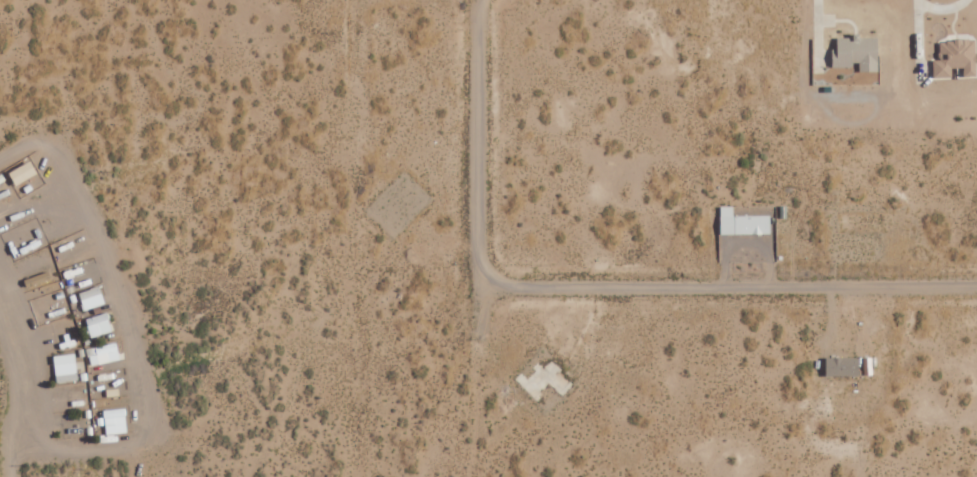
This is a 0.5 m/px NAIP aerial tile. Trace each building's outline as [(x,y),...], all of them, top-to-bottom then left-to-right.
[(880,71),(879,37),(863,38),(863,36),(838,37),(838,49),(834,49),(834,66),(861,66),(862,72),(880,71)] [(941,40),(941,60),(935,60),(935,77),(954,77),(954,68),(964,68),(964,76),(976,76),(976,40),(941,40)] [(722,234),(772,234),(772,215),(735,216),(735,206),(721,207),(722,234)] [(86,319),(92,338),(114,331),(108,312),(86,319)] [(861,375),(861,358),(827,357),(826,374),(861,375)]
